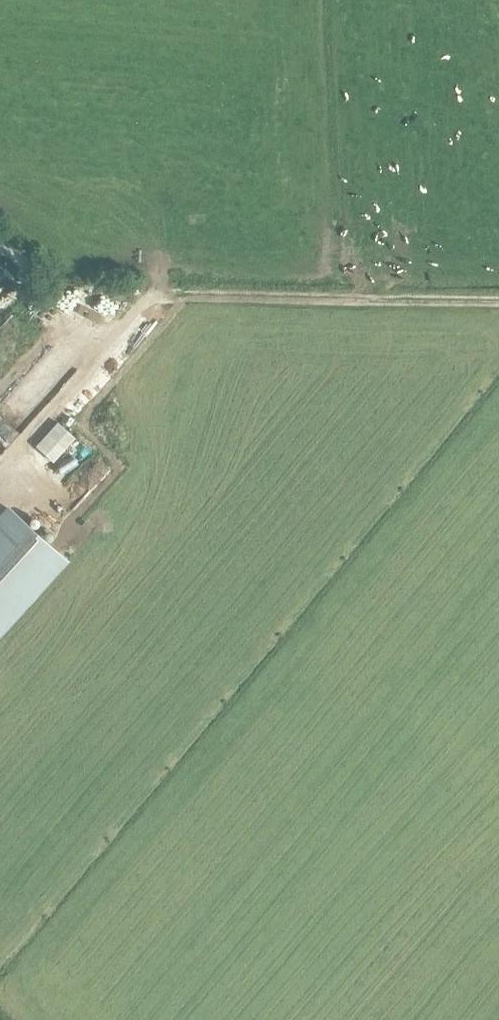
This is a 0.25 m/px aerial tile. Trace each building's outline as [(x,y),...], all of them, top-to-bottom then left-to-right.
[(32,444),(51,464),(77,440),(58,420),(32,444)] [(67,561),(11,511),(0,523),(0,634),(67,561)]
